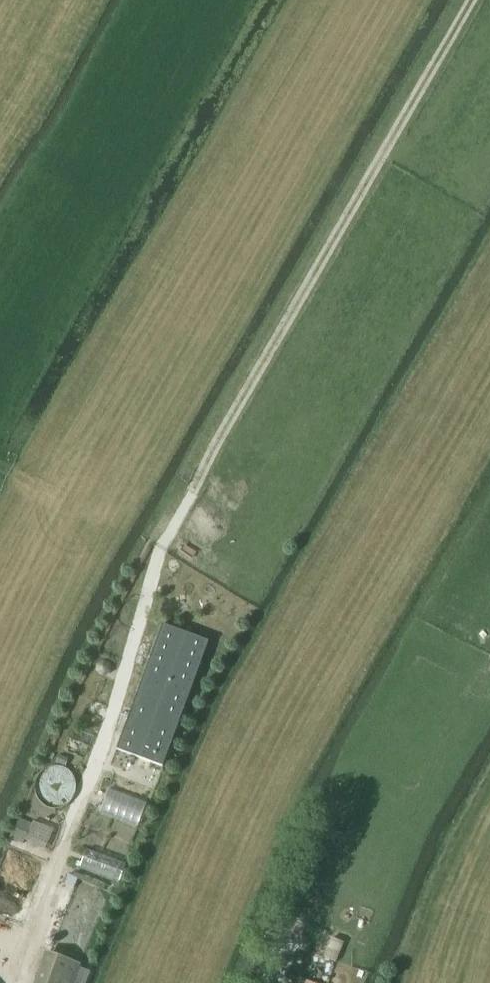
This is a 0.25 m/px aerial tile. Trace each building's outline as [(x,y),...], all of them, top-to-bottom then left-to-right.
[(200,576),(130,689),(172,715),(242,602),(200,576)] [(98,666),(98,672),(103,676),(109,672),(109,667),(104,663),(98,666)] [(18,820),(10,838),(23,844),(25,839),(31,826),(18,820)] [(68,876),(64,885),(74,889),(77,880),(68,876)] [(50,954),(39,982),(73,982),(79,965),(50,954)]
